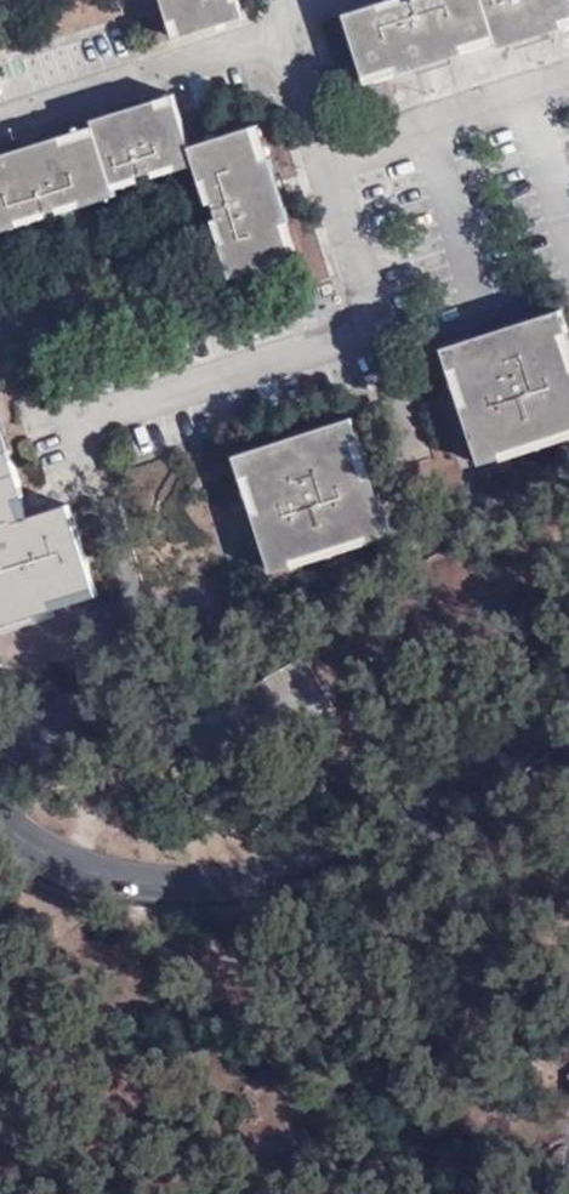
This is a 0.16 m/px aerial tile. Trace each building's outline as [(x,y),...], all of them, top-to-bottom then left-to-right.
[(165,10),(162,0),(155,0),(159,11),(165,10)] [(175,40),(231,21),(244,16),(239,0),(162,0),(165,10),(175,40)] [(347,21),(368,84),(415,69),(452,57),(497,43),(483,0),(412,0),(404,3),(403,0),(389,0),(345,15),(347,21)] [(497,43),(500,49),(513,44),(550,33),(568,28),(568,0),(483,0),(497,43)] [(550,33),(513,44),(515,51),(551,40),(550,33)] [(452,57),(415,69),(418,76),(455,64),(452,57)] [(94,121),(96,126),(116,190),(140,183),(138,177),(152,172),(155,177),(197,164),(191,146),(174,95),(94,121)] [(260,125),(191,146),(197,164),(210,206),(214,205),(219,220),(214,222),(233,277),(302,256),(274,169),(260,125)] [(0,156),(0,233),(46,219),(44,213),(57,209),(58,215),(118,196),(116,190),(96,126),(25,148),(0,156)] [(334,286),(327,288),(329,296),(336,293),(334,286)] [(458,393),(463,409),(481,465),(502,457),(504,461),(568,440),(568,337),(561,311),(443,349),(458,393)] [(463,409),(458,393),(448,396),(454,412),(463,409)] [(18,475),(3,428),(0,417),(0,481),(18,475)] [(250,499),(256,516),(274,571),(292,566),(294,569),(369,543),(368,541),(390,534),(351,418),(236,457),(250,499)] [(54,611),(97,596),(68,505),(31,518),(18,475),(0,481),(0,627),(54,611)] [(250,499),(241,503),(247,520),(256,516),(250,499)] [(54,611),(0,627),(0,635),(56,617),(54,611)] [(328,681),(320,685),(332,706),(339,702),(328,681)]
